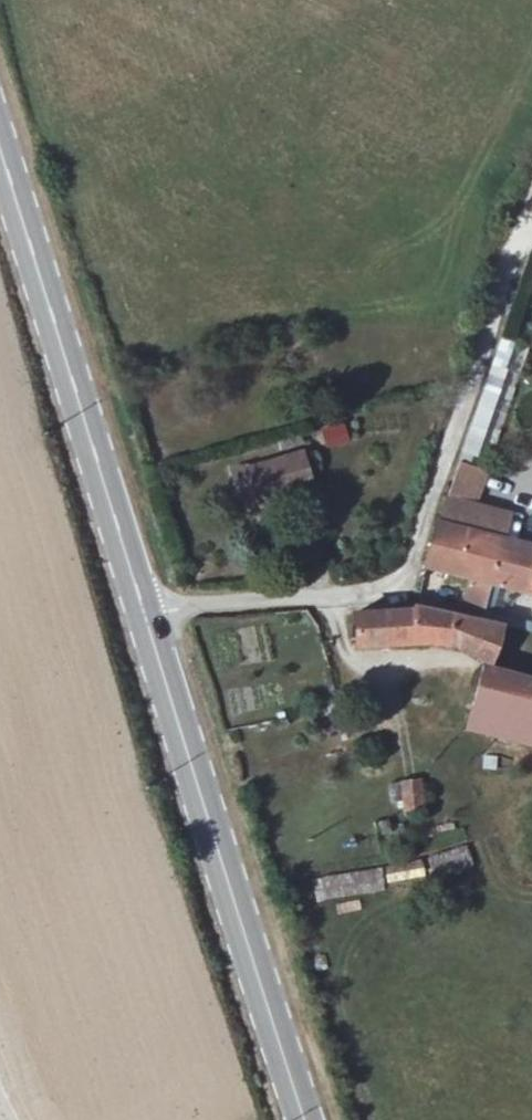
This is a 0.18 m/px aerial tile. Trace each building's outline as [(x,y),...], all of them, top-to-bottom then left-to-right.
[(502,383),(486,378),(460,454),(477,460),(502,383)] [(346,422),(318,426),(321,446),(349,442),(346,422)] [(312,485),(304,452),(248,466),(249,469),(231,470),(242,506),(312,485)] [(480,535),(487,510),(447,500),(440,526),(480,535)] [(525,520),(487,510),(480,535),(519,544),(525,520)] [(440,526),(437,524),(423,567),(531,594),(531,548),(519,544),(480,535),(440,526)] [(486,668),(486,664),(495,622),(413,605),(413,610),(355,614),(356,647),(417,644),(454,647),(484,663),(467,729),(495,737),(496,734),(531,744),(531,681),(486,668)] [(401,783),(403,801),(405,811),(424,809),(421,781),(401,783)] [(403,801),(401,783),(389,784),(391,803),(403,801)]
